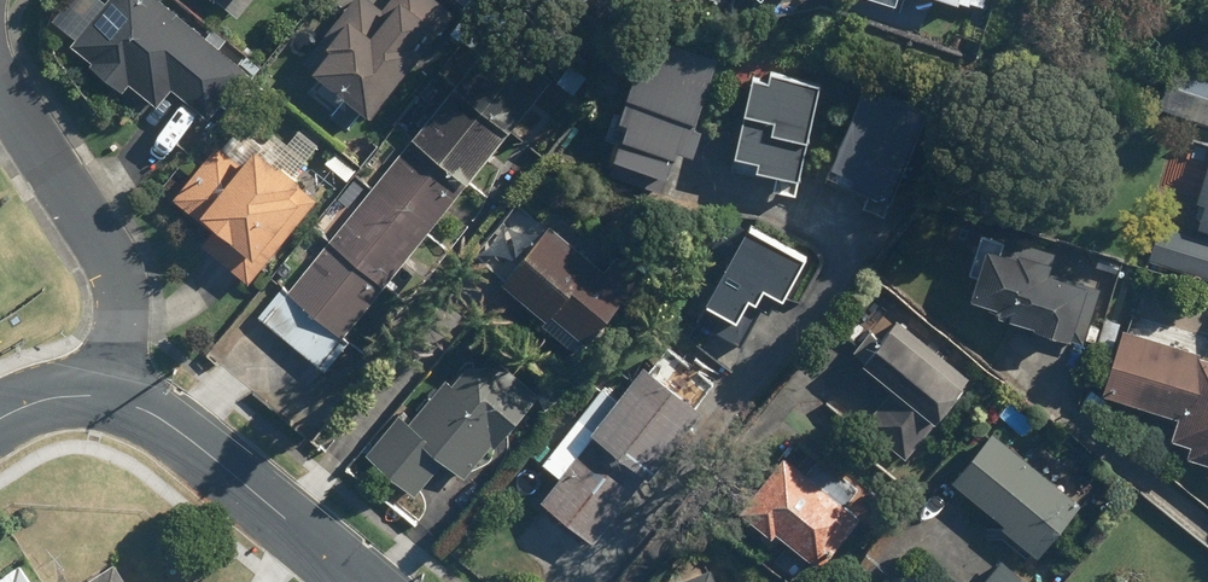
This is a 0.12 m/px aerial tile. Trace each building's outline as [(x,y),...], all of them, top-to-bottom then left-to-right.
[(57,17),(77,34),(70,43),(128,91),(135,83),(161,105),(176,87),(211,117),(251,70),(169,0),(71,0),(57,17)] [(241,18),(255,0),(218,0),(241,18)] [(371,103),(383,112),(435,45),(426,38),(438,23),(447,30),(462,11),(453,4),(448,0),(391,0),(389,3),(385,0),(358,0),(313,58),(352,88),(331,115),(350,129),(371,103)] [(561,76),(504,31),(419,137),(476,183),(561,76)] [(614,174),(671,191),(677,172),(679,173),(685,152),(688,153),(690,147),(707,152),(716,124),(706,122),(726,57),(657,36),(632,116),(639,119),(636,129),(634,129),(626,154),(621,153),(614,174)] [(1176,59),(1162,107),(1207,120),(1207,68),(1176,59)] [(772,79),(760,77),(741,169),(783,177),(781,188),(806,193),(829,80),(774,69),(772,79)] [(835,180),(875,194),(872,203),(895,211),(899,202),(932,108),(868,85),(835,180)] [(476,183),(419,137),(295,291),(351,337),(476,183)] [(249,165),(220,144),(178,201),(216,229),(204,245),(257,284),(273,262),(267,257),(311,198),(302,191),(310,179),(264,145),(249,165)] [(652,276),(622,249),(614,258),(561,211),(554,218),(546,211),(538,221),(517,202),(474,251),(587,350),(652,276)] [(770,279),(787,288),(808,245),(755,218),(715,296),(708,292),(697,315),(743,338),(755,316),(745,311),(757,288),(764,291),(770,279)] [(1160,223),(1150,262),(1207,277),(1207,235),(1160,223)] [(1065,254),(990,231),(978,270),(989,274),(982,298),(1020,309),(1018,317),(1085,334),(1099,278),(1061,269),(1065,254)] [(295,291),(285,284),(261,314),(331,370),(355,340),(351,337),(295,291)] [(979,381),(902,318),(871,357),(903,384),(870,421),(910,457),(945,418),(948,420),(979,381)] [(1128,324),(1107,387),(1183,412),(1175,435),(1195,442),(1192,451),(1207,457),(1207,351),(1128,324)] [(421,494),(450,457),(472,474),(495,444),(500,448),(545,390),(467,330),(402,415),(370,455),(421,494)] [(653,470),(661,476),(702,421),(714,405),(671,373),(661,386),(643,372),(624,398),(608,386),(552,461),(568,473),(547,501),(601,540),(653,470)] [(1088,499),(998,427),(957,479),(1047,551),(1088,499)] [(816,478),(786,454),(747,503),(827,566),(866,517),(851,505),(872,477),(835,451),(816,478)] [(1007,554),(982,581),(1038,581),(1007,554)] [(124,559),(90,581),(139,581),(124,559)] [(47,566),(21,581),(57,581),(47,566)] [(715,567),(681,581),(722,581),(715,567)]
